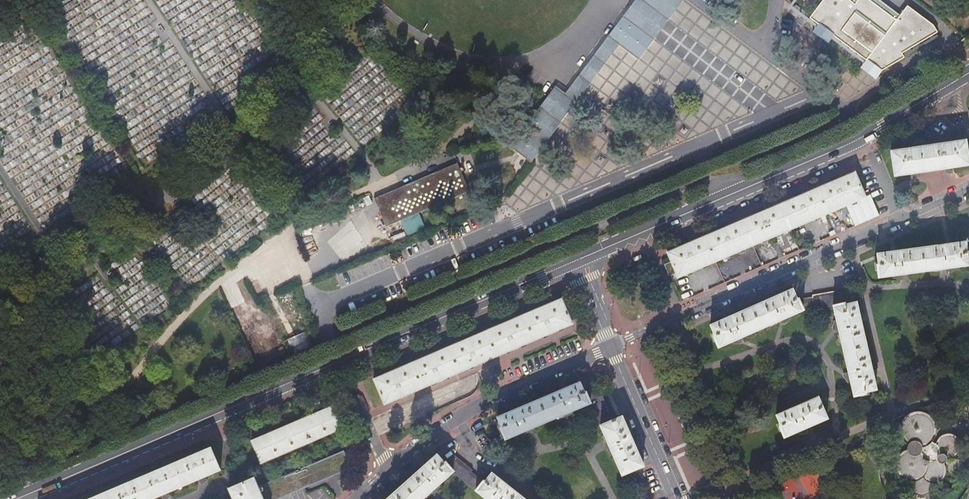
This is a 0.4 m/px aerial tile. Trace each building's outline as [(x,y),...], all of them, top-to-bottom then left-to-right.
[(638,60),(662,30),(685,0),(639,0),(633,8),(610,38),(621,47),(638,60)] [(789,8),(815,26),(812,30),(828,41),(831,37),(864,60),(860,65),(868,71),(876,76),(880,71),(936,38),(930,23),(906,4),(898,14),(880,0),(795,0),(789,8)] [(610,38),(569,94),(580,102),(621,47),(610,38)] [(580,102),(569,94),(558,86),(547,100),(512,147),(533,163),(580,102)] [(965,141),(890,151),(894,175),(910,173),(911,177),(919,174),(918,172),(945,168),(945,173),(953,170),(952,167),(968,165),(965,141)] [(403,187),(415,216),(471,193),(459,164),(403,187)] [(846,205),(864,197),(853,172),(838,179),(797,196),(759,213),(720,229),(679,247),(666,252),(671,263),(675,273),(677,278),(846,205)] [(388,227),(415,216),(403,187),(375,198),(388,227)] [(864,197),(846,205),(855,224),(879,214),(871,194),(864,197)] [(966,267),(965,253),(964,244),(875,256),(878,279),(891,277),(892,279),(898,281),(903,275),(945,270),(950,274),(955,271),(955,269),(966,267)] [(675,273),(671,263),(665,265),(670,276),(675,273)] [(796,278),(787,280),(789,289),(798,286),(796,278)] [(802,311),(798,300),(795,301),(791,290),(709,326),(714,337),(713,337),(718,348),(730,342),(731,345),(739,344),(738,339),(780,321),(784,324),(790,319),(788,317),(802,311)] [(833,307),(843,305),(842,293),(812,297),(813,299),(798,300),(802,311),(833,307)] [(436,352),(373,379),(383,405),(403,396),(440,381),(473,367),(514,349),(555,332),(572,324),(561,299),(436,352)] [(843,305),(833,307),(836,322),(833,322),(832,329),(838,331),(849,374),(844,377),(848,384),(850,383),(853,396),(865,394),(865,393),(875,390),(855,304),(844,307),(843,305)] [(497,418),(501,428),(499,428),(504,440),(526,431),(527,433),(530,432),(533,431),(532,428),(561,416),(561,418),(565,417),(568,416),(567,413),(589,404),(584,393),(579,383),(497,418)] [(597,388),(584,393),(589,404),(600,427),(612,421),(597,388)] [(348,404),(354,417),(368,410),(362,398),(357,396),(350,399),(348,404)] [(781,427),(779,428),(783,438),(797,433),(798,435),(805,435),(804,429),(826,420),(817,399),(776,416),(781,427)] [(334,407),(251,441),(262,466),(344,432),(334,407)] [(908,415),(905,416),(903,417),(900,419),(898,421),(896,425),(895,427),(895,432),(896,436),(898,440),(901,443),(903,445),(905,446),(903,449),(903,452),(905,455),(901,457),(899,459),(897,461),(896,464),(896,466),(896,471),(897,474),(899,477),(901,479),(903,480),(906,482),(908,482),(913,482),(912,486),(913,489),(915,491),(917,493),(919,495),(923,495),(925,495),(930,493),(933,491),(934,489),(934,487),(934,485),(933,481),(937,481),(939,480),(941,479),(943,478),(946,475),(947,472),(951,474),(955,477),(960,475),(964,472),(964,467),(963,462),(960,460),(954,459),(950,460),(943,460),(945,458),(945,457),(945,455),(949,454),(951,453),(953,452),(955,450),(956,447),(957,445),(956,440),(954,436),(952,433),(950,431),(945,430),(942,430),(939,431),(936,432),(934,434),(933,437),(933,439),(933,442),(930,440),(928,440),(926,440),(928,436),(929,431),(928,426),(927,424),(925,421),(922,418),(921,417),(916,415),(912,414),(908,415)] [(632,442),(621,417),(612,421),(600,427),(609,448),(621,475),(642,466),(632,442)] [(211,449),(92,498),(154,498),(160,497),(162,498),(165,498),(169,498),(168,493),(198,481),(199,483),(203,482),(208,481),(206,477),(220,472),(211,449)] [(309,489),(352,472),(345,454),(258,488),(262,498),(282,498),(306,490),(309,489)] [(431,491),(432,492),(438,488),(436,487),(451,474),(438,456),(389,498),(423,498),(431,491)] [(476,494),(483,498),(523,498),(492,474),(476,494)] [(258,488),(254,479),(229,489),(233,498),(262,498),(258,488)]
